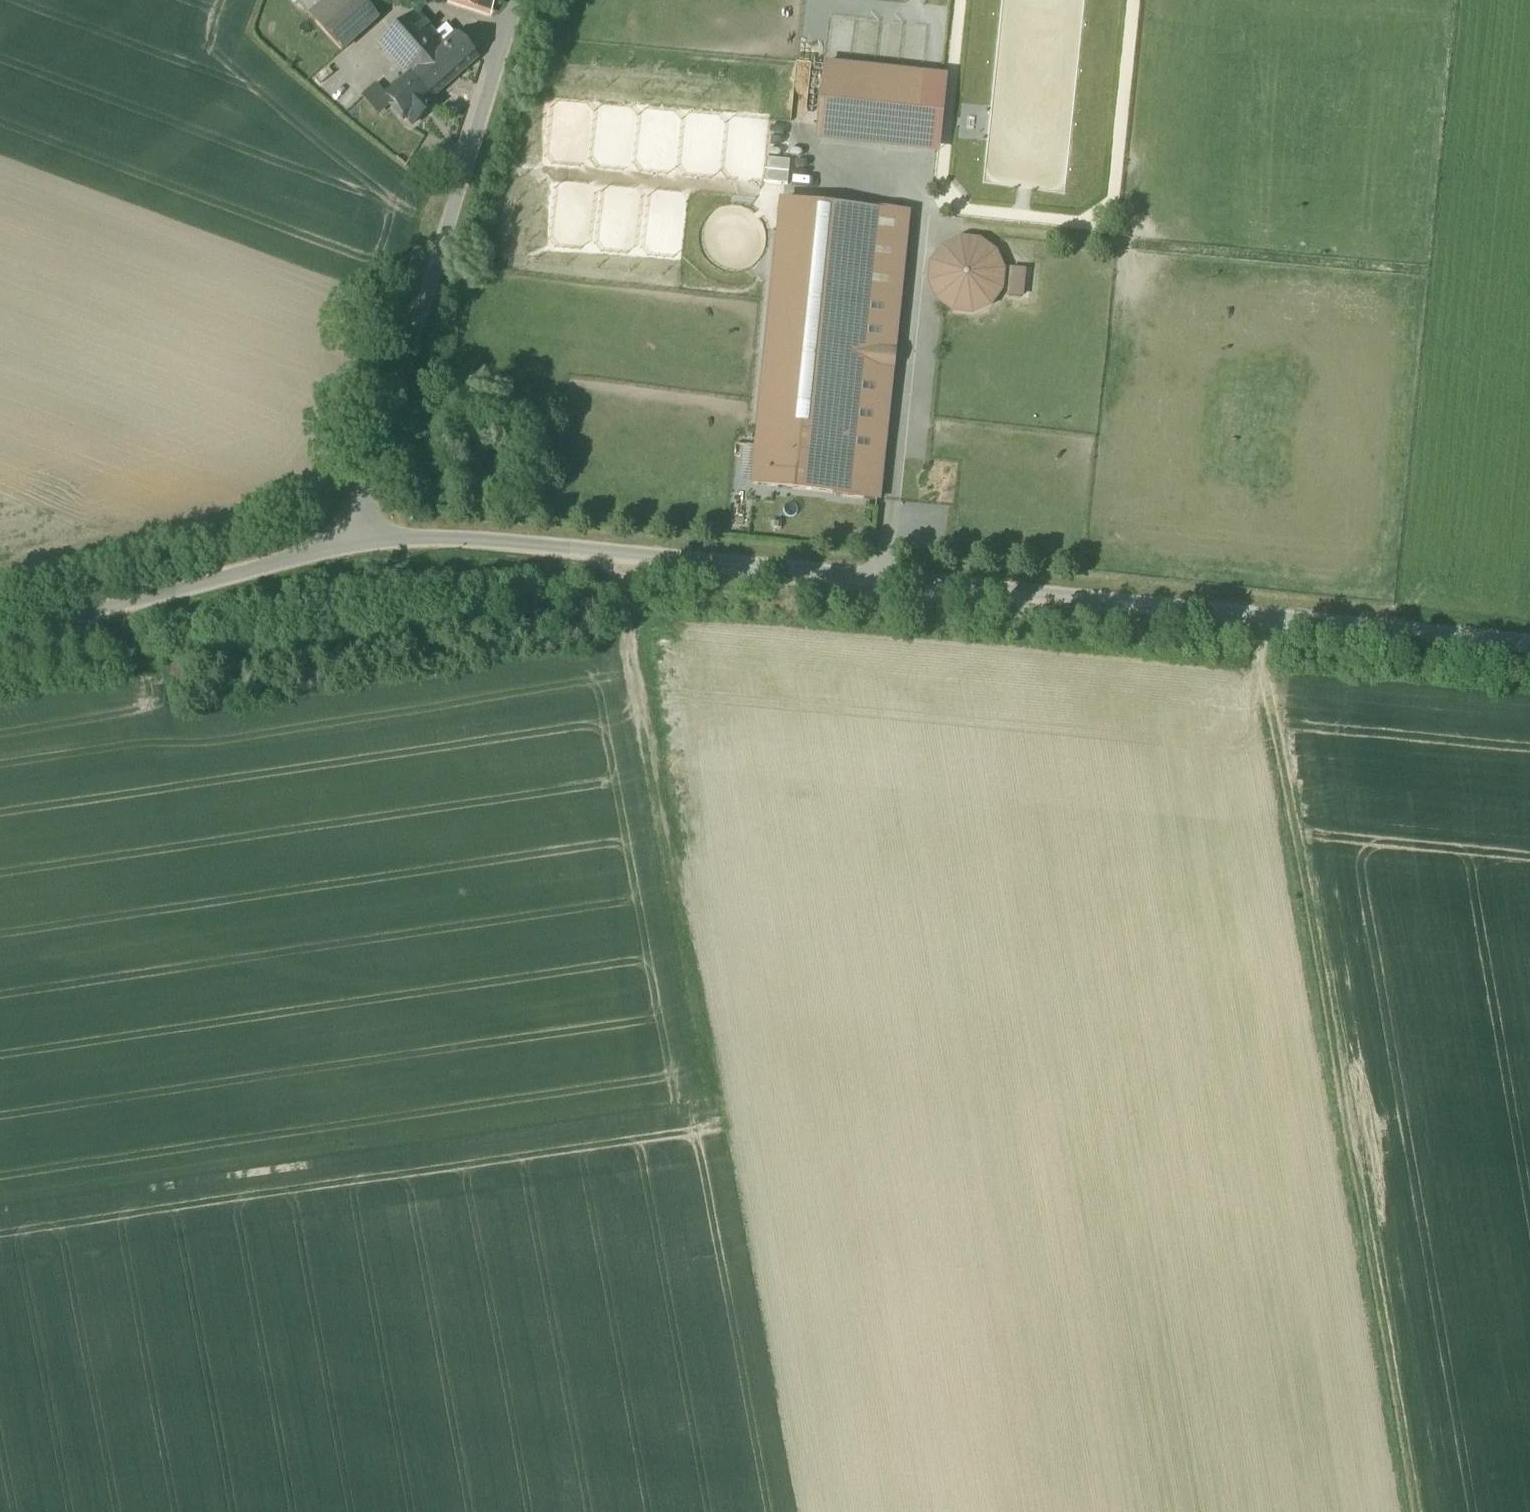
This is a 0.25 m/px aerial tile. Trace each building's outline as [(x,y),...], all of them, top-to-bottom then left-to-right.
[(310,15),(343,52),(379,19),(362,0),(328,0),(310,15)] [(490,13),(494,0),(451,0),(490,13)] [(415,14),(379,46),(408,78),(409,79),(444,46),(436,37),(415,14)] [(444,46),(409,79),(408,78),(387,97),(394,104),(391,107),(404,121),(407,118),(413,125),(437,104),(433,99),(479,58),(457,35),(456,36),(447,26),(436,37),(444,46)] [(922,77),(825,67),(819,127),(916,137),(922,77)] [(770,158),(767,182),(793,186),(796,161),(770,158)] [(865,212),(783,203),(754,486),(836,494),(836,496),(879,500),(908,214),(866,210),(865,212)] [(961,241),(944,249),(933,264),(931,283),(931,284),(938,301),(939,301),(954,312),(973,314),(990,306),(1001,291),(1003,272),(996,254),(980,243),(961,241)]
